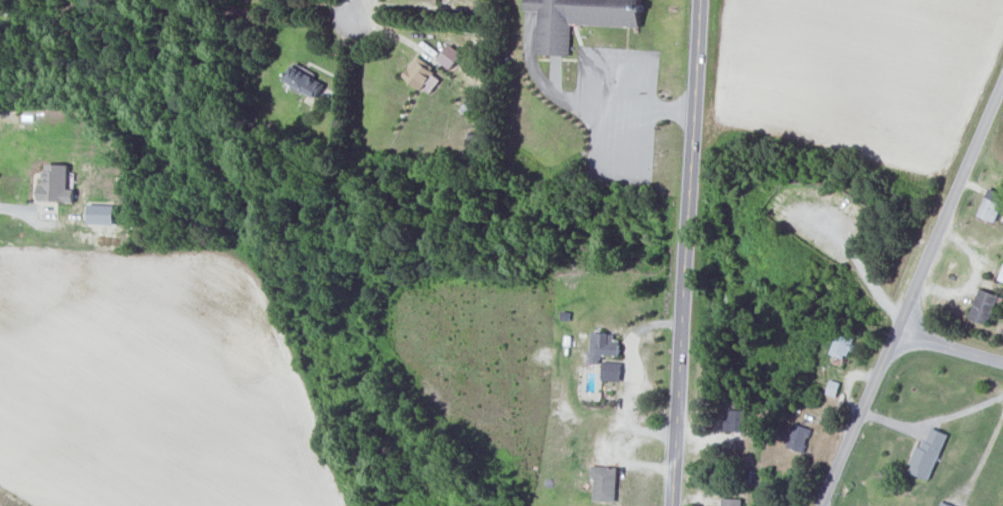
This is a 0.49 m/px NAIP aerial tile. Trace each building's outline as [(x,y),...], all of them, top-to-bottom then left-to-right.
[(524,11),(539,11),(537,54),(571,55),(572,24),(642,27),(643,0),(525,0),(524,11)] [(438,58),(450,69),(464,55),(451,44),(438,58)] [(423,90),(425,88),(431,93),(443,77),(418,57),(404,75),(423,90)] [(286,83),(319,97),(326,80),(293,66),(286,83)] [(69,188),(69,164),(45,163),(44,182),(39,182),(39,201),(75,202),(75,188),(69,188)] [(1002,201),(1002,192),(989,187),(979,215),(995,221),(1002,201)] [(969,317),(988,325),(1000,296),(981,288),(969,317)] [(592,364),(602,364),(602,355),(622,355),(622,339),(615,339),(615,333),(592,332),(592,364)] [(847,358),(849,350),(853,352),(857,337),(838,332),(832,355),(847,358)] [(603,380),(622,381),(623,361),(604,360),(603,380)] [(727,431),(746,431),(747,410),(727,409),(727,431)] [(803,452),(812,429),(796,423),(787,446),(803,452)] [(949,434),(931,427),(923,447),(918,445),(908,471),(930,480),(949,434)] [(596,478),(595,501),(617,501),(618,467),(593,466),(593,478),(596,478)] [(723,498),(723,505),(743,505),(744,499),(723,498)]
